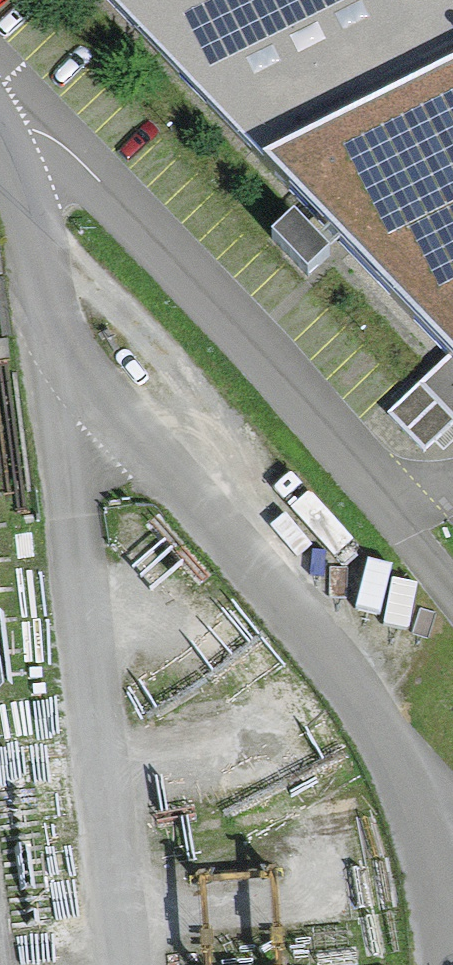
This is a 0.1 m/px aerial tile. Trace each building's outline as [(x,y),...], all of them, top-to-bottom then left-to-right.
[(452,367),(452,0),(98,0),(452,367)]
